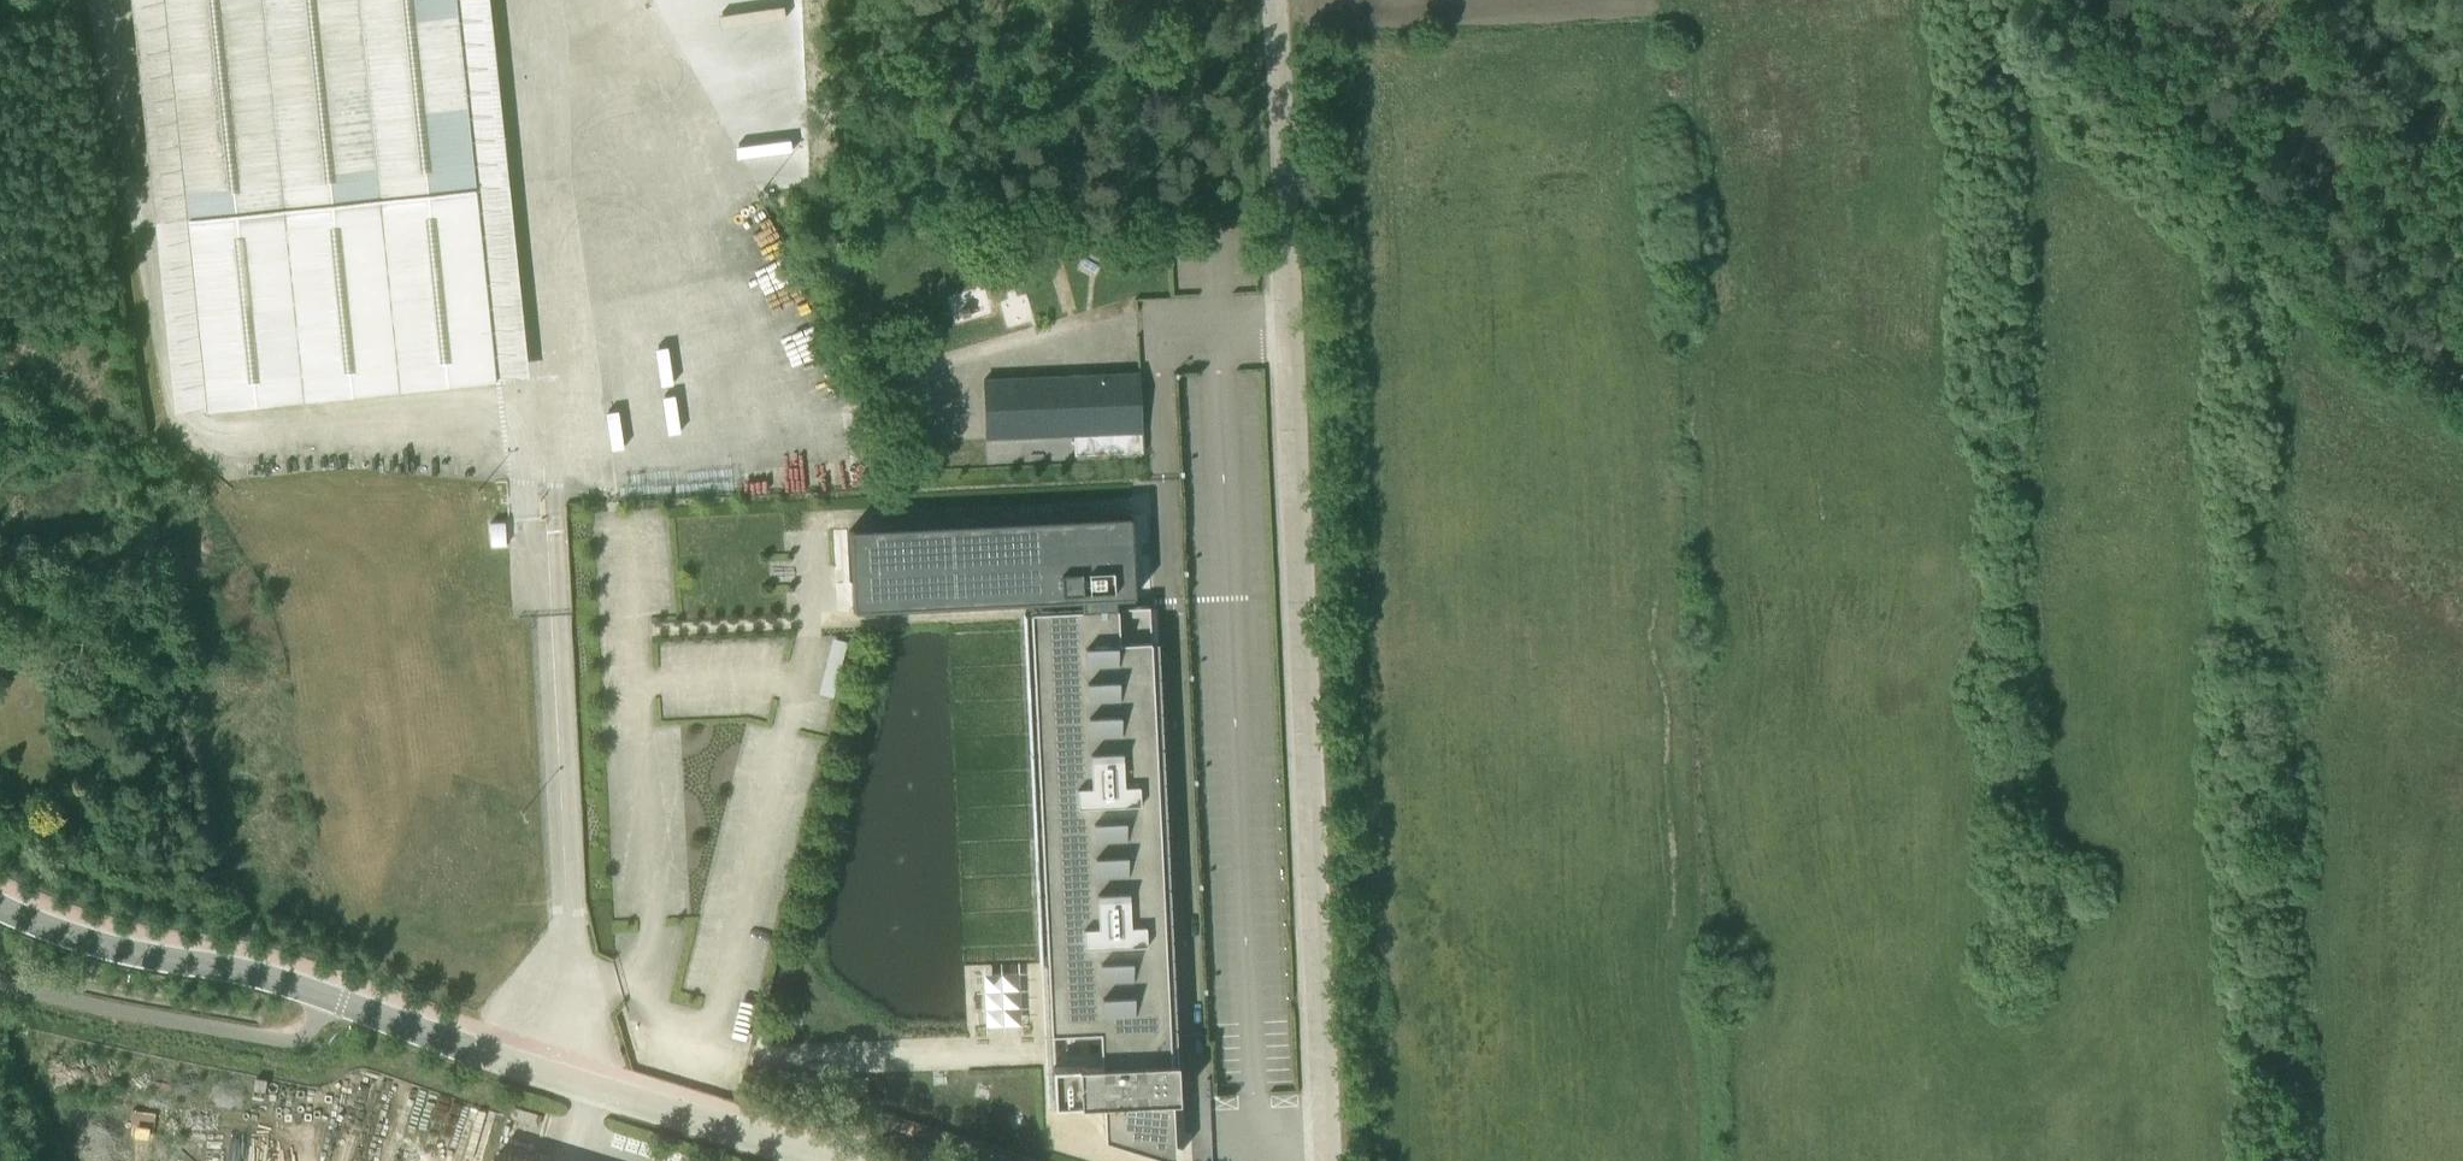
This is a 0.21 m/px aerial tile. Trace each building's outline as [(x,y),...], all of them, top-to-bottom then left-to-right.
[(184,410),(529,372),(489,0),(142,0),(184,410)] [(760,193),(811,192),(802,0),(653,0),(760,193)] [(984,380),(986,439),(1073,436),(1074,455),(1142,453),(1138,374),(984,380)] [(1106,1139),(1175,1160),(1148,608),(1116,608),(1115,597),(1134,596),(1132,517),(851,530),(855,611),(1084,601),(1083,611),(1031,614),(1051,1033),(1101,1029),(1101,1065),(1052,1069),(1054,1104),(1102,1104),(1106,1139)] [(988,959),(986,1024),(1029,1025),(1030,960),(988,959)]
